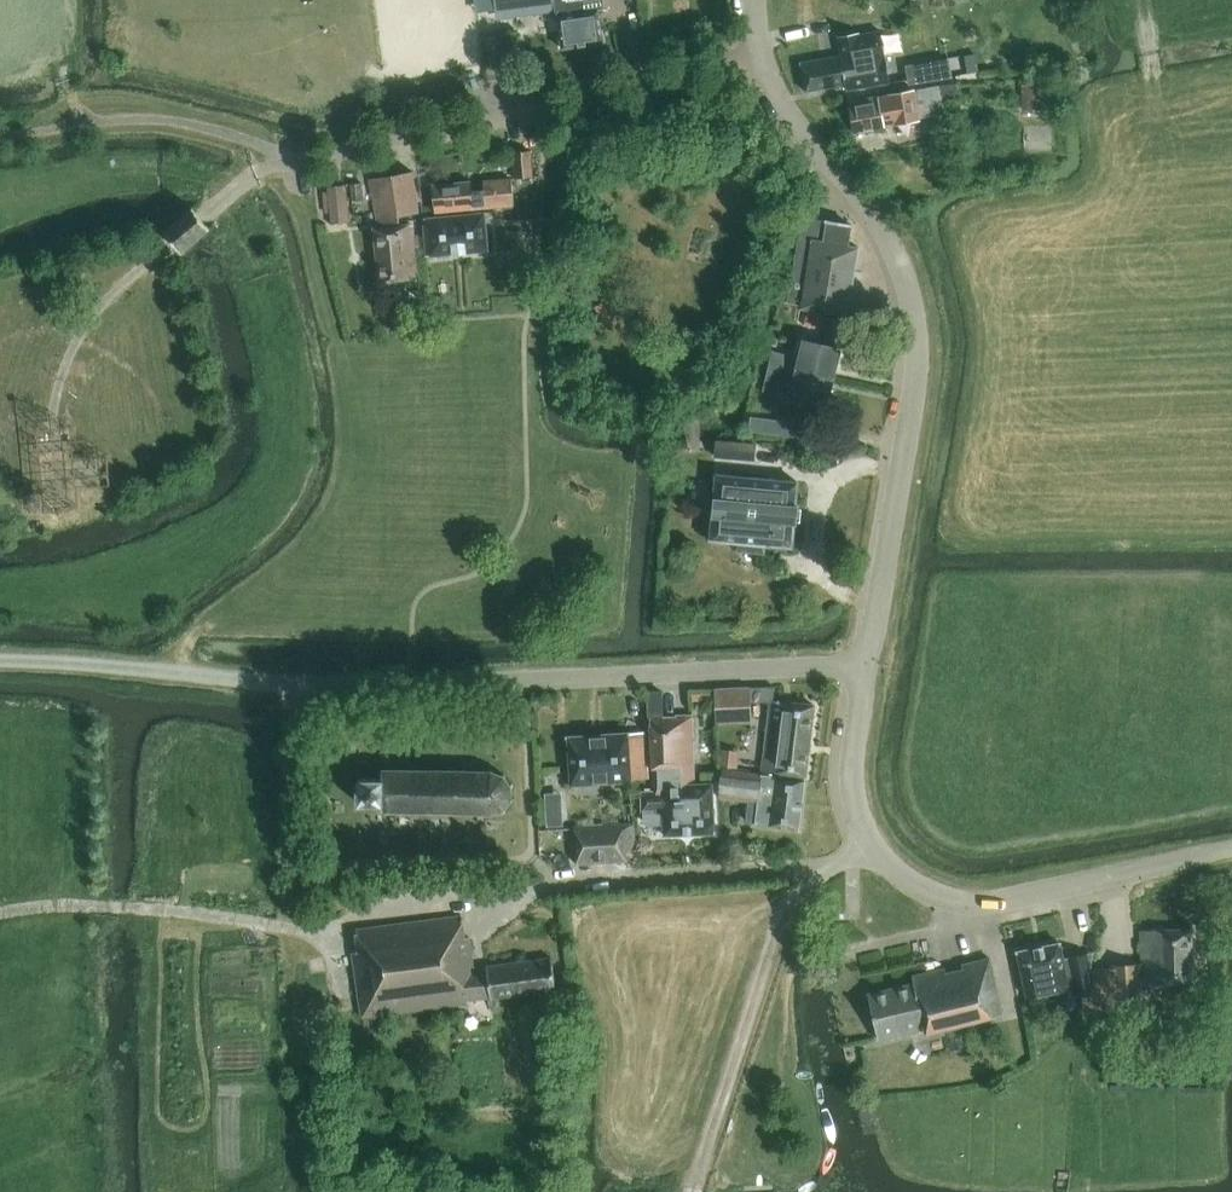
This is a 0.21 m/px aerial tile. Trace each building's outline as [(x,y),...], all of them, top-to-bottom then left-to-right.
[(497,10),(555,3),(561,49),(602,43),(598,10),(603,9),(602,0),(495,0),(497,10)] [(833,58),(800,64),(805,92),(846,85),(847,90),(891,83),(891,81),(889,81),(881,33),(882,33),(882,32),(859,36),(858,34),(838,38),(841,56),(833,58)] [(967,74),(978,72),(975,54),(964,56),(967,74)] [(935,60),(905,65),(909,85),(938,79),(935,60)] [(936,86),(920,89),(925,116),(946,112),(944,106),(950,105),(947,86),(946,84),(936,86)] [(1022,86),(1023,107),(1043,106),(1042,85),(1032,85),(1022,86)] [(863,94),(847,97),(854,132),(884,127),(884,126),(894,124),(894,125),(920,120),(919,117),(914,90),(878,97),(864,99),(863,94)] [(532,150),(514,153),(516,177),(534,175),(532,150)] [(397,217),(418,214),(412,172),(370,180),(376,225),(398,222),(397,217)] [(435,213),(450,212),(512,206),(511,190),(510,179),(497,180),(485,182),(486,189),(471,191),(470,182),(432,186),(435,213)] [(352,200),(363,199),(361,183),(350,184),(352,200)] [(331,223),(350,222),(348,186),(327,188),(331,223)] [(208,232),(210,230),(201,219),(192,208),(164,231),(173,242),(182,253),(208,232)] [(450,216),(450,212),(435,213),(436,218),(422,219),(425,256),(487,250),(484,213),(450,216)] [(821,219),(811,218),(809,228),(802,227),(800,237),(799,236),(788,303),(793,304),(801,305),(801,308),(847,316),(858,248),(848,246),(851,225),(826,221),(826,222),(820,221),(821,219)] [(417,280),(412,225),(374,229),(379,284),(417,280)] [(619,314),(609,298),(595,306),(605,323),(619,314)] [(830,315),(809,310),(805,325),(827,331),(830,315)] [(800,359),(788,356),(785,367),(797,369),(797,370),(832,378),(839,349),(804,341),(800,359)] [(772,352),(769,363),(785,367),(788,356),(772,352)] [(785,367),(769,363),(766,374),(794,381),(790,398),(825,407),(832,378),(797,370),(797,369),(785,367)] [(761,418),(759,433),(778,435),(780,420),(761,418)] [(756,442),(717,439),(715,456),(755,459),(756,442)] [(796,505),(798,482),(715,474),(710,540),(736,542),(736,549),(764,551),(765,544),(792,547),(794,524),(796,524),(797,505),(796,505)] [(753,721),(751,686),(716,687),(717,723),(753,721)] [(642,811),(645,811),(645,820),(649,825),(663,824),(663,835),(714,833),(712,790),(711,785),(704,785),(704,790),(694,790),(691,716),(662,717),(661,692),(647,692),(648,718),(649,718),(652,791),(641,792),(642,811)] [(805,776),(814,705),(770,701),(762,771),(805,776)] [(630,778),(648,777),(645,731),(568,737),(571,785),(631,781),(630,778)] [(721,755),(720,769),(736,771),(738,757),(721,755)] [(512,801),(513,799),(511,797),(510,788),(512,787),(511,784),(509,784),(504,777),(505,775),(503,774),(501,775),(493,773),(492,770),(490,770),(489,772),(465,771),(465,769),(462,769),(462,771),(381,770),(381,778),(358,778),(358,803),(381,803),(381,811),(390,811),(390,810),(490,813),(501,811),(503,813),(505,811),(505,809),(510,801),(512,801)] [(799,829),(805,780),(722,770),(720,792),(720,798),(749,801),(746,820),(756,821),(756,824),(799,829)] [(561,793),(544,794),(546,827),(563,825),(561,793)] [(574,826),(576,863),(626,860),(625,848),(635,848),(633,822),(574,826)] [(311,884),(325,883),(325,864),(310,864),(311,884)] [(490,998),(555,989),(551,958),(480,967),(480,968),(473,969),(469,937),(465,937),(462,916),(355,929),(359,951),(337,954),(362,1017),(469,1003),(469,1000),(490,997),(490,998)] [(1112,1009),(1141,1008),(1141,987),(1193,986),(1191,929),(1140,930),(1141,964),(1111,964),(1112,1009)] [(1068,980),(1066,972),(1063,959),(1060,943),(1017,952),(1023,981),(1026,997),(1067,989),(1069,988),(1068,980)] [(1092,953),(1063,959),(1066,972),(1068,980),(1069,988),(1067,989),(1069,998),(1090,993),(1088,984),(1092,953)] [(926,1032),(1002,1014),(989,958),(961,965),(962,969),(946,973),(945,968),(912,976),(914,983),(869,994),(869,993),(868,994),(878,1039),(925,1028),(926,1032)]
